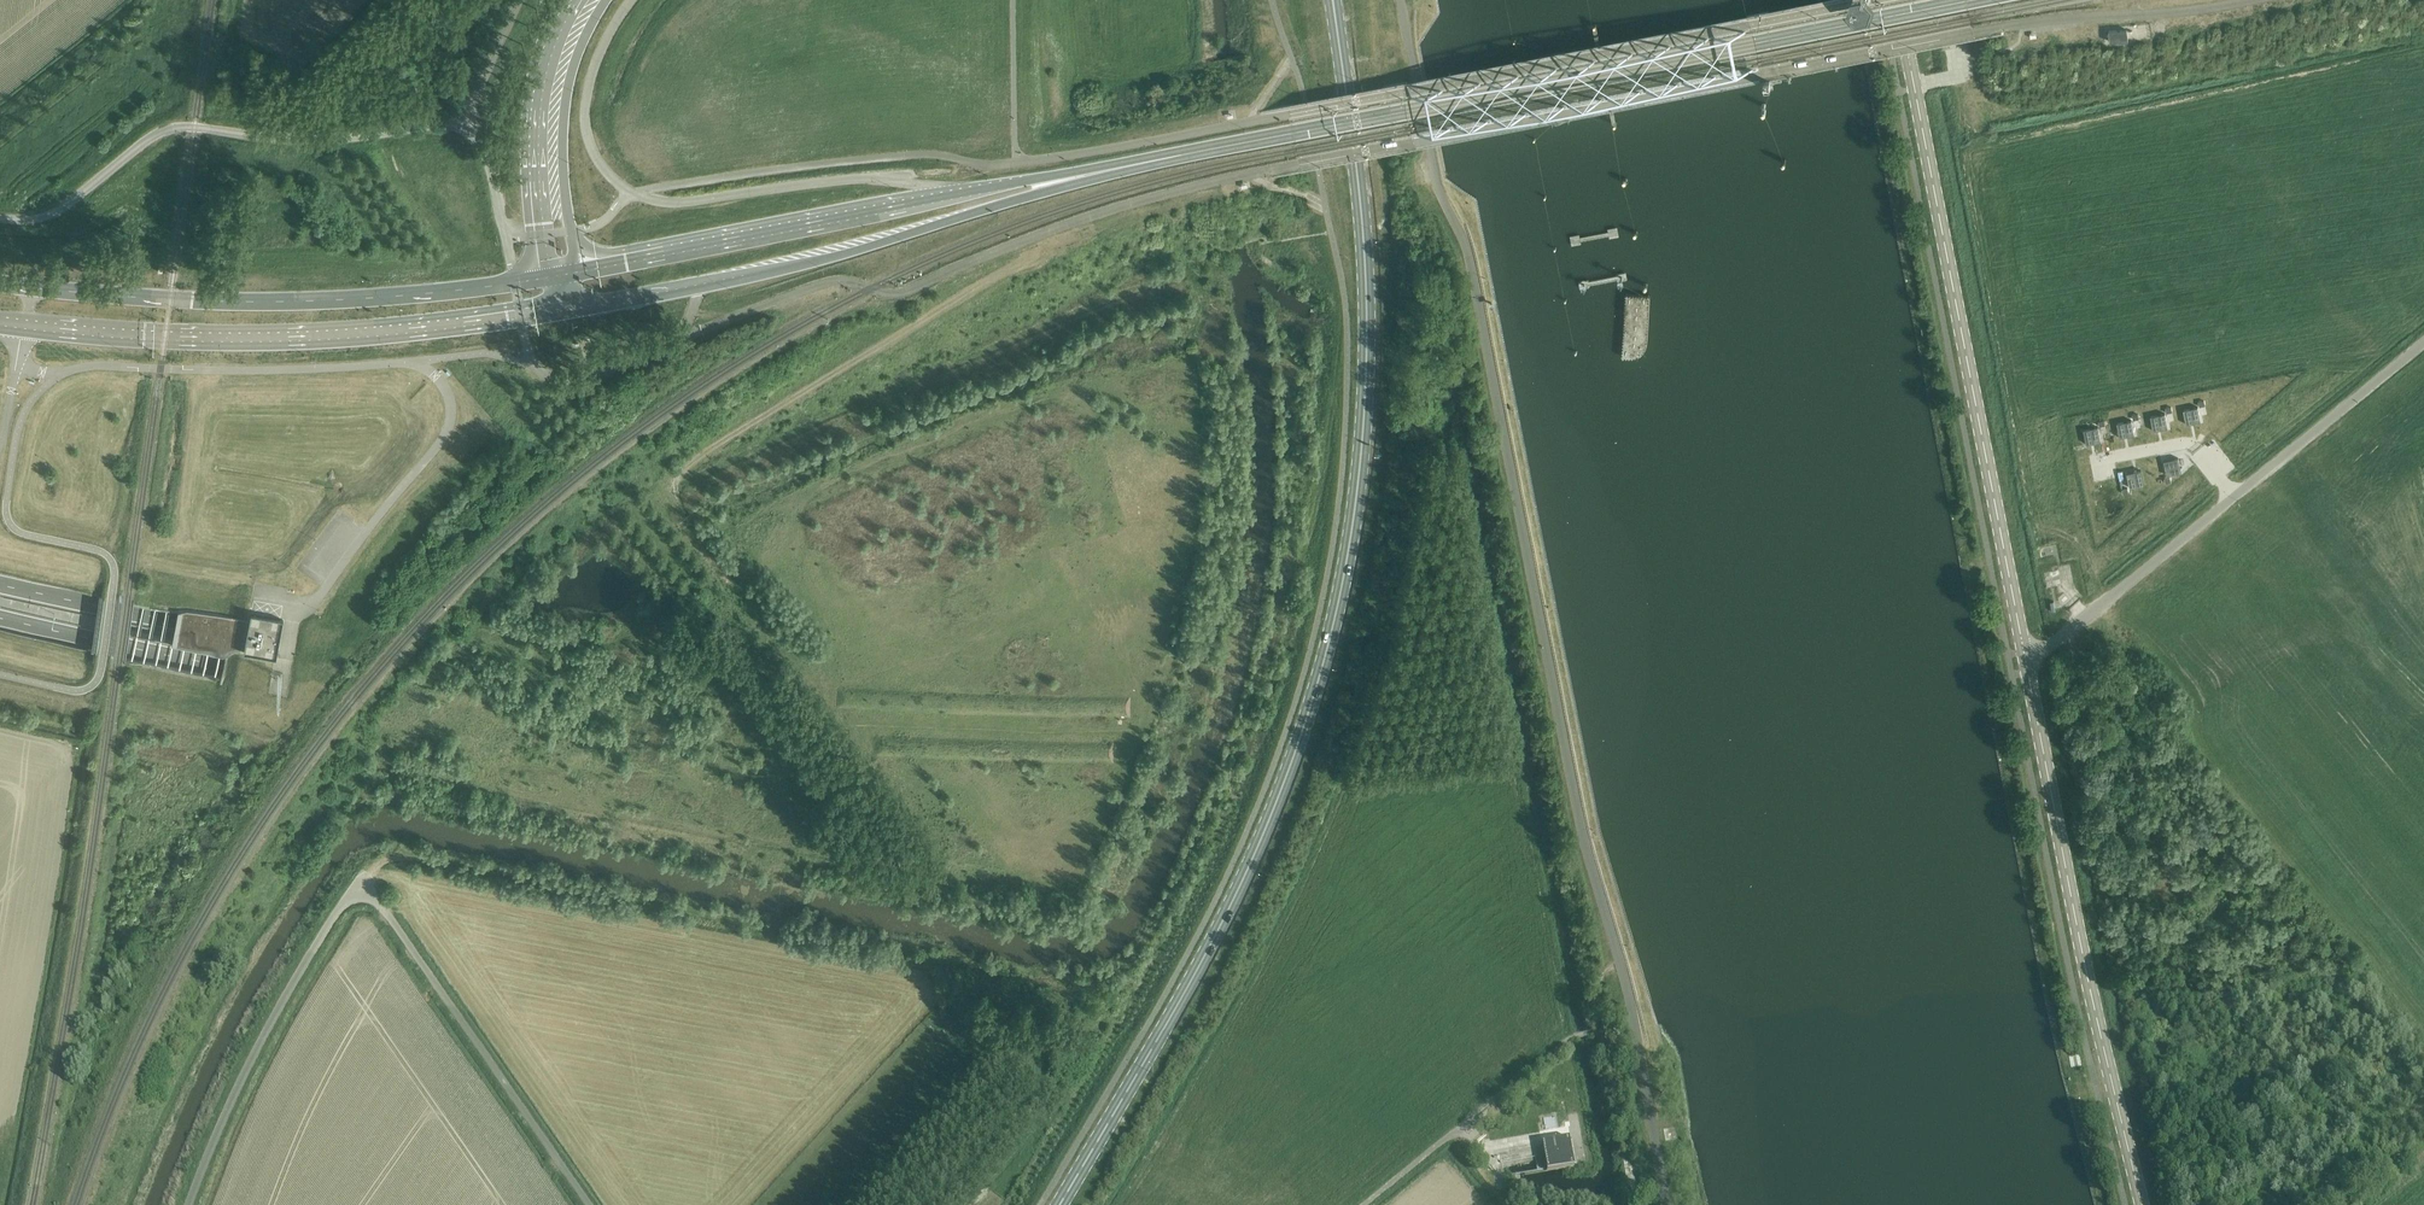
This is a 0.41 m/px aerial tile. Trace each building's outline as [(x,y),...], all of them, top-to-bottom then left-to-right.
[(2127,29),(2109,30),(2109,36),(2110,41),(2128,40),(2127,29)] [(1963,127),(1975,125),(1973,111),(1961,113),(1963,127)] [(1977,134),(1991,131),(1989,123),(1975,126),(1977,134)] [(2198,407),(2183,410),(2186,424),(2187,424),(2201,421),(2198,407)] [(2165,413),(2150,416),(2153,431),(2154,430),(2168,428),(2165,413)] [(2131,420),(2117,423),(2120,437),(2121,437),(2134,434),(2131,420)] [(2098,426),(2083,429),(2086,444),(2087,444),(2101,441),(2098,426)] [(2178,458),(2164,461),(2167,475),(2181,472),(2178,458)] [(2140,470),(2126,473),(2129,487),(2144,484),(2141,470),(2140,470)] [(2059,570),(2049,572),(2050,579),(2060,577),(2059,570)] [(277,658),(284,620),(261,615),(251,614),(249,623),(244,652),(249,653),(254,654),(267,656),(277,658)] [(1547,1171),(1574,1166),(1569,1138),(1542,1142),(1547,1171)]
